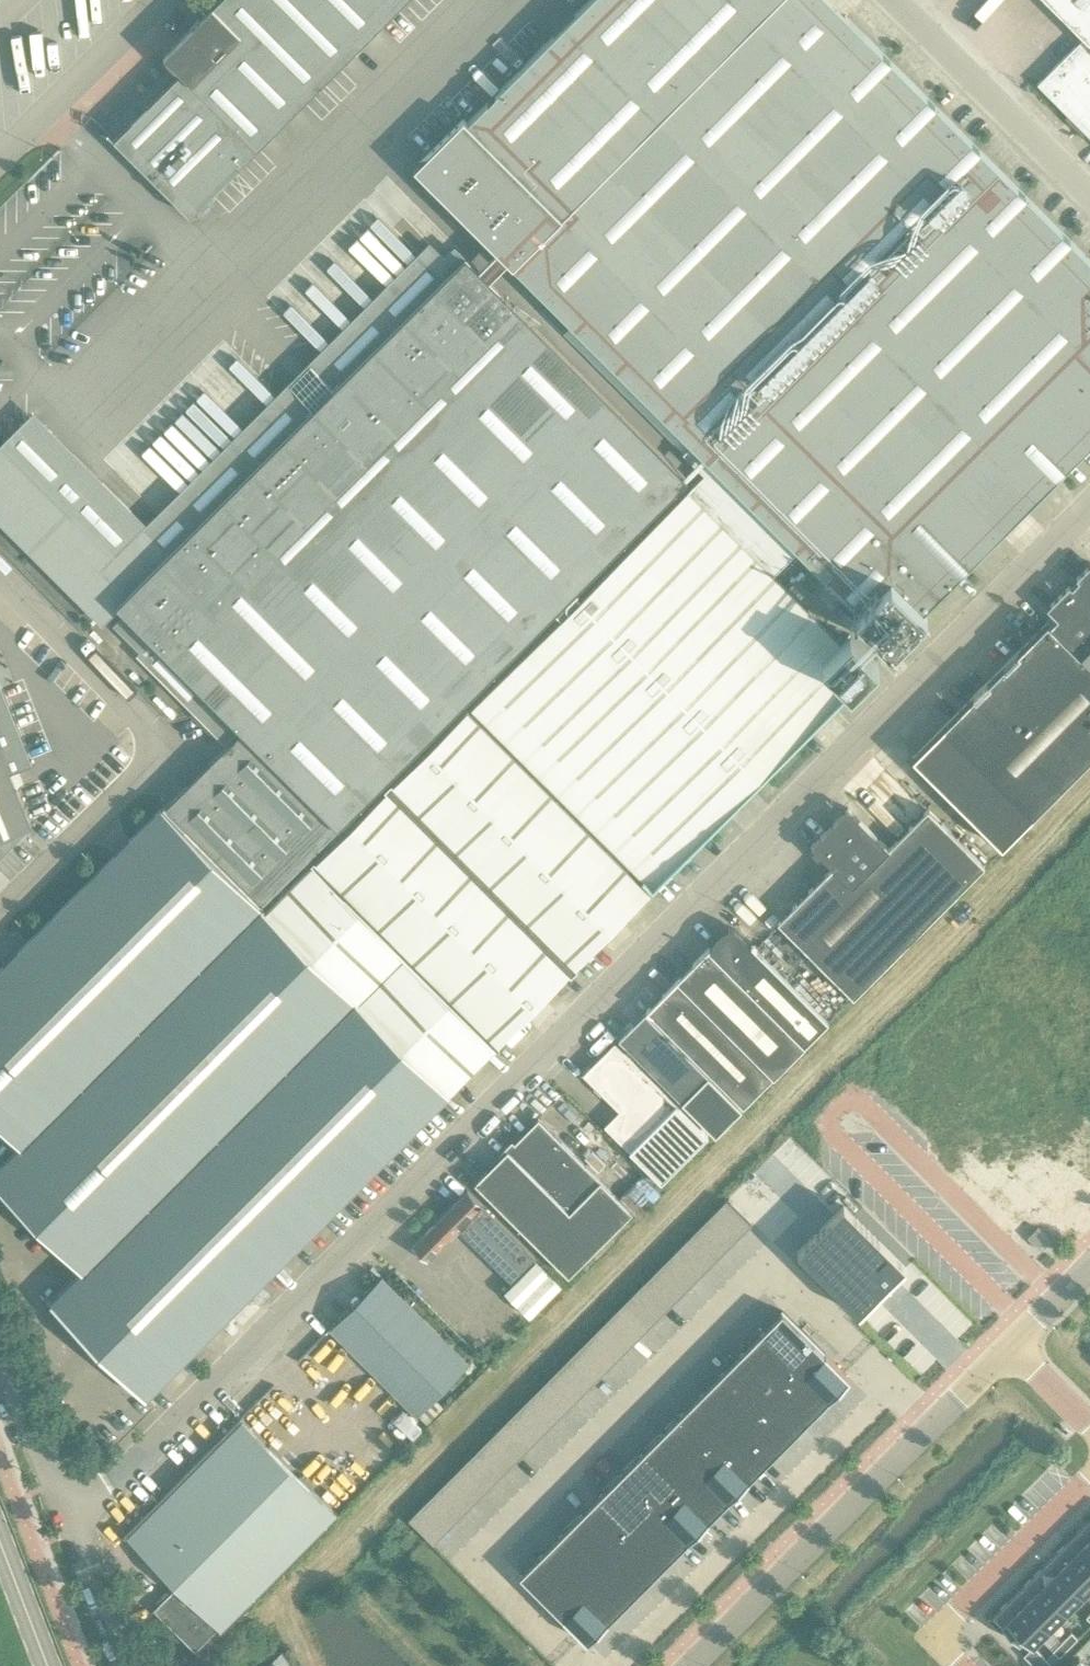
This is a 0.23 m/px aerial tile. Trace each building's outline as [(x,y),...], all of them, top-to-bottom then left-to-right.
[(358,48),(310,0),(218,0),(164,54),(181,71),(258,148),(358,48)] [(358,48),(406,0),(310,0),(358,48)] [(831,0),(589,0),(467,122),(464,118),(414,167),(692,444),(684,453),(705,473),(688,490),(760,563),(773,550),(785,562),(798,549),(859,610),(855,613),(891,649),(927,613),(924,610),(1089,444),(1089,259),(831,0)] [(1084,37),(1037,83),(1089,136),(1089,0),(1047,0),(1084,37)] [(190,215),(258,148),(181,71),(114,138),(190,215)] [(466,255),(455,245),(443,257),(453,267),(335,386),(328,379),(320,388),(324,393),(310,406),(312,408),(183,538),(176,531),(154,553),(161,560),(137,585),(0,451),(0,520),(103,621),(118,606),(126,613),(117,623),(144,649),(138,655),(225,742),(240,727),(242,730),(165,807),(241,883),(260,904),(687,477),(466,255)] [(773,575),(785,562),(773,550),(760,563),(688,490),(472,707),(653,888),(879,661),(851,633),(841,643),(773,575)] [(912,758),(1001,847),(1031,817),(1033,815),(1089,758),(1089,564),(1047,607),(1056,616),(1049,624),(1047,622),(1030,640),(943,726),(942,728),(912,758)] [(31,827),(9,771),(32,763),(0,683),(0,839),(31,827)] [(496,1046),(650,891),(467,709),(314,864),(496,1046)] [(241,883),(240,884),(162,807),(0,970),(0,1125),(21,1146),(0,1167),(0,1188),(83,1271),(51,1303),(145,1397),(449,1093),(266,911),(260,904),(241,883)] [(823,966),(854,997),(985,866),(928,809),(889,848),(848,807),(811,845),(833,866),(778,922),(807,951),(792,966),(807,982),(823,966)] [(314,864),(266,911),(449,1093),(496,1046),(314,864)] [(743,1106),(828,1020),(752,944),(731,925),(727,927),(723,929),(717,934),(715,936),(713,938),(712,942),(709,946),(646,1010),(743,1106)] [(740,1108),(709,1075),(645,1012),(619,1038),(682,1101),(715,1134),(740,1108)] [(708,1135),(677,1104),(615,1042),(583,1073),(620,1110),(605,1125),(661,1181),(708,1135)] [(632,1212),(632,1211),(539,1118),(475,1182),(569,1276),(632,1212)] [(639,1215),(654,1200),(661,1194),(642,1175),(621,1197),(639,1215)] [(535,1259),(536,1258),(468,1189),(412,1245),(428,1261),(459,1230),(512,1282),(504,1290),(530,1316),(561,1285),(535,1259)] [(726,1199),(716,1209),(741,1234),(751,1224),(726,1199)] [(843,1205),(797,1252),(860,1315),(906,1268),(843,1205)] [(716,1209),(706,1219),(731,1244),(741,1234),(716,1209)] [(706,1219),(696,1229),(721,1254),(731,1244),(706,1219)] [(696,1229),(686,1239),(711,1264),(721,1254),(696,1229)] [(686,1239),(676,1249),(701,1274),(711,1264),(686,1239)] [(676,1249),(666,1259),(691,1284),(701,1274),(676,1249)] [(666,1259),(657,1269),(682,1294),(691,1284),(666,1259)] [(657,1269),(647,1279),(672,1304),(682,1294),(657,1269)] [(445,1407),(434,1397),(469,1363),(382,1276),(330,1327),(417,1414),(428,1424),(445,1407)] [(647,1279),(637,1289),(662,1314),(672,1304),(647,1279)] [(637,1289),(627,1299),(652,1324),(662,1314),(637,1289)] [(627,1299),(617,1309),(642,1334),(652,1324),(627,1299)] [(617,1309),(607,1319),(632,1344),(642,1334),(617,1309)] [(782,1310),(519,1574),(531,1586),(569,1623),(587,1642),(588,1641),(850,1378),(832,1359),(794,1322),(782,1310)] [(607,1319),(597,1329),(622,1354),(632,1344),(607,1319)] [(597,1329),(587,1339),(612,1364),(622,1354),(597,1329)] [(587,1339),(577,1349),(602,1374),(612,1364),(587,1339)] [(577,1349),(567,1359),(592,1384),(602,1374),(577,1349)] [(567,1359),(557,1369),(582,1394),(592,1384),(567,1359)] [(557,1369),(547,1379),(572,1404),(582,1394),(557,1369)] [(547,1379),(537,1389),(562,1414),(572,1404),(547,1379)] [(537,1389),(528,1399),(553,1423),(562,1414),(537,1389)] [(528,1399),(518,1409),(543,1433),(553,1423),(528,1399)] [(518,1409),(508,1419),(533,1443),(543,1433),(518,1409)] [(222,1631),(223,1630),(338,1514),(240,1417),(125,1534),(177,1586),(154,1609),(196,1650),(219,1627),(222,1631)] [(508,1419),(498,1428),(523,1453),(533,1443),(508,1419)] [(498,1428),(488,1438),(513,1463),(523,1453),(498,1428)] [(488,1438),(478,1448),(503,1473),(513,1463),(488,1438)] [(478,1448),(468,1458),(493,1483),(503,1473),(478,1448)] [(468,1458),(458,1468),(483,1493),(493,1483),(468,1458)] [(458,1468),(448,1478),(473,1503),(483,1493),(458,1468)] [(448,1478),(438,1488),(463,1513),(473,1503),(448,1478)] [(438,1488),(428,1498),(453,1523),(463,1513),(438,1488)] [(428,1498),(418,1508),(443,1533),(453,1523),(428,1498)] [(418,1508),(408,1518),(433,1543),(443,1533),(418,1508)] [(1089,1588),(1089,1519),(992,1616),(1006,1630),(1011,1625),(1023,1637),(1032,1646),(1033,1645),(1089,1588)] [(1071,1631),(1062,1641),(1068,1647),(1077,1637),(1071,1631)] [(1053,1650),(1059,1656),(1068,1647),(1062,1641),(1053,1650)] [(1024,1655),(1030,1661),(1039,1651),(1033,1645),(1032,1646),(1024,1655)] [(1039,1651),(1030,1661),(1035,1665),(1037,1665),(1045,1657),(1039,1651)] [(1078,1656),(1068,1665),(1088,1665),(1078,1656)] [(1045,1657),(1037,1665),(1049,1665),(1052,1663),(1045,1657)]
